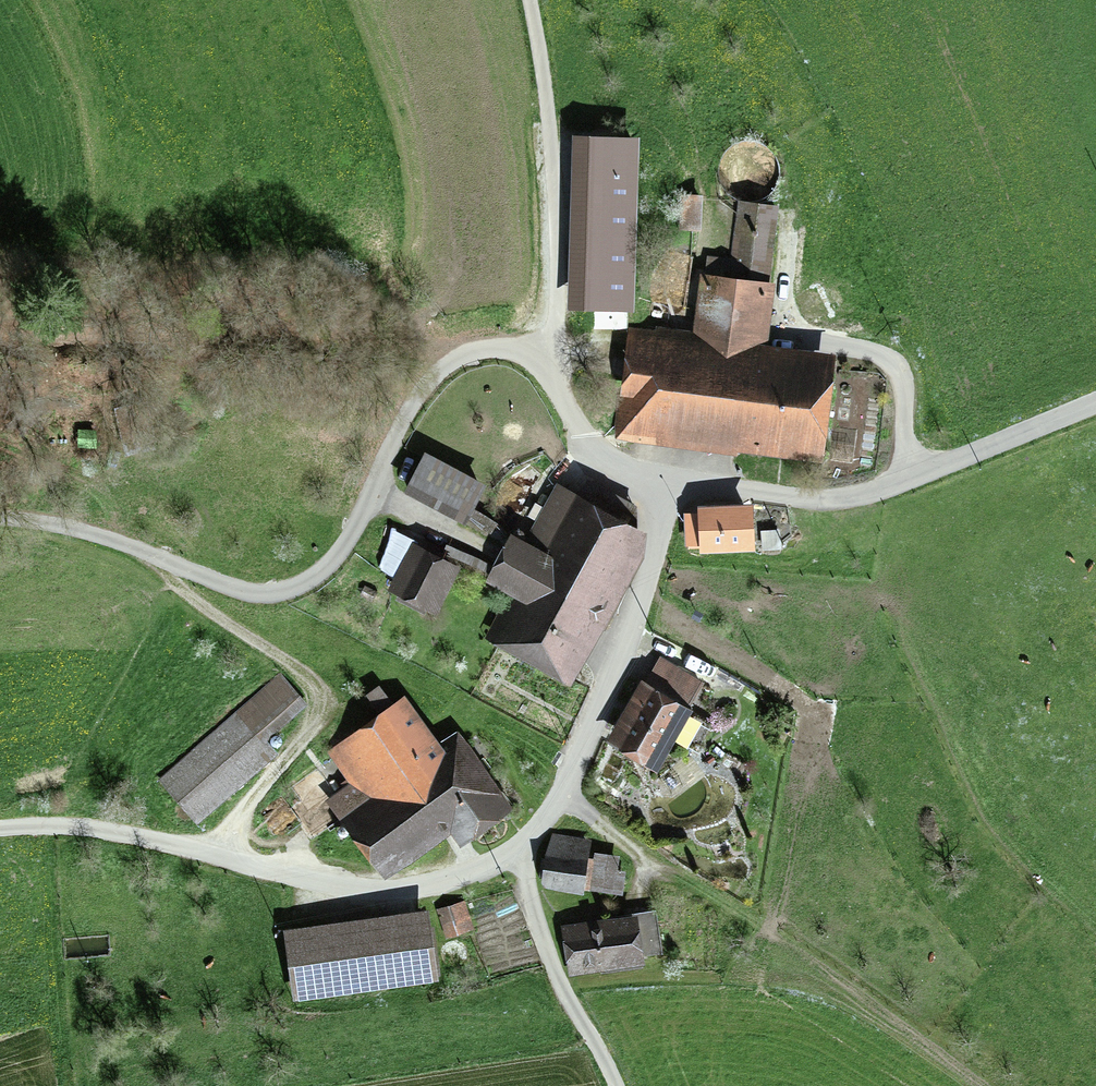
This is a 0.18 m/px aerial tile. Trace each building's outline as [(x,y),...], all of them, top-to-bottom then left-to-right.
[(753,202),(763,199),(770,193),(776,185),(779,175),(778,165),(774,155),(767,147),(758,142),(747,140),(737,142),(728,147),(721,156),(717,166),(717,176),(720,186),(726,194),(734,199),(743,202),(753,202)] [(584,304),(628,306),(633,142),(589,141),(584,304)] [(698,227),(698,197),(682,197),(681,227),(698,227)] [(821,368),(756,360),(776,208),(740,203),(733,259),(709,256),(696,352),(672,349),(673,337),(634,334),(623,418),(811,442),(821,368)] [(427,458),(409,492),(450,514),(453,509),(464,515),(479,486),(427,458)] [(636,561),(635,538),(621,531),(630,515),(609,504),(600,519),(554,494),(524,550),(511,543),(493,576),(526,594),(505,634),(564,665),(599,601),(616,610),(636,561)] [(687,543),(704,542),(704,544),(745,543),(744,508),(703,509),(703,512),(686,513),(687,543)] [(447,564),(420,551),(422,548),(412,543),(389,590),(400,595),(403,588),(429,600),(447,564)] [(628,717),(623,714),(611,733),(650,756),(672,718),(678,722),(699,686),(660,663),(628,717)] [(262,741),(305,704),(282,678),(163,780),(197,820),(274,754),(262,741)] [(456,750),(443,759),(405,706),(337,753),(369,798),(349,812),(385,862),(452,813),(464,830),(496,806),(456,750)] [(550,836),(543,879),(592,887),(596,863),(580,861),(583,841),(550,836)] [(454,924),(469,920),(463,903),(440,910),(444,923),(453,921),(454,924)] [(570,932),(575,967),(637,957),(632,923),(570,932)] [(427,975),(420,926),(290,944),(297,993),(427,975)]
